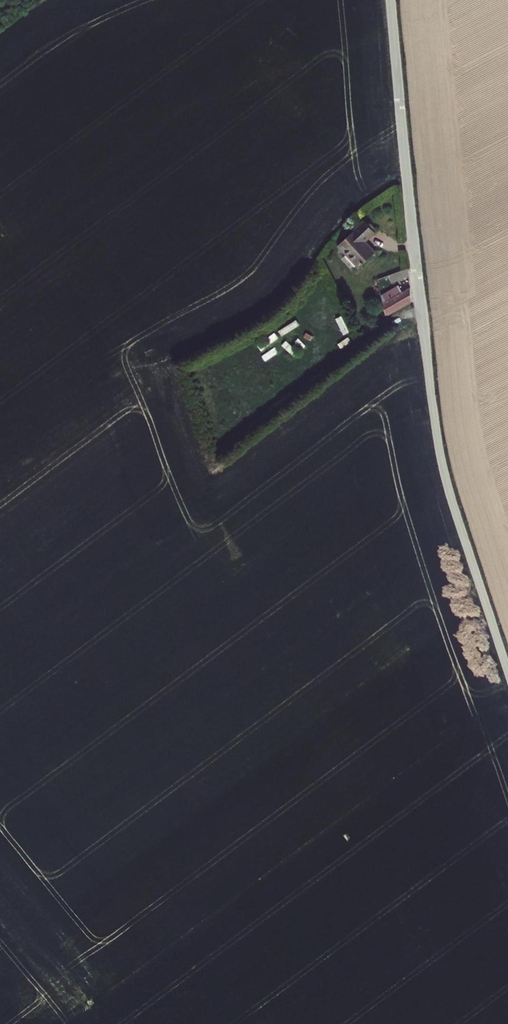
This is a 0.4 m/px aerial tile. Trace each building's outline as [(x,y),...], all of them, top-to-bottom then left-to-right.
[(364,223),(339,247),(359,269),(375,253),(366,243),(370,238),(375,234),(364,223)] [(397,273),(399,278),(409,274),(408,269),(406,270),(397,273)] [(399,278),(397,273),(389,276),(392,283),(399,281),(399,278)] [(382,295),(386,316),(413,302),(411,290),(403,294),(398,287),(390,291),(382,295)]
